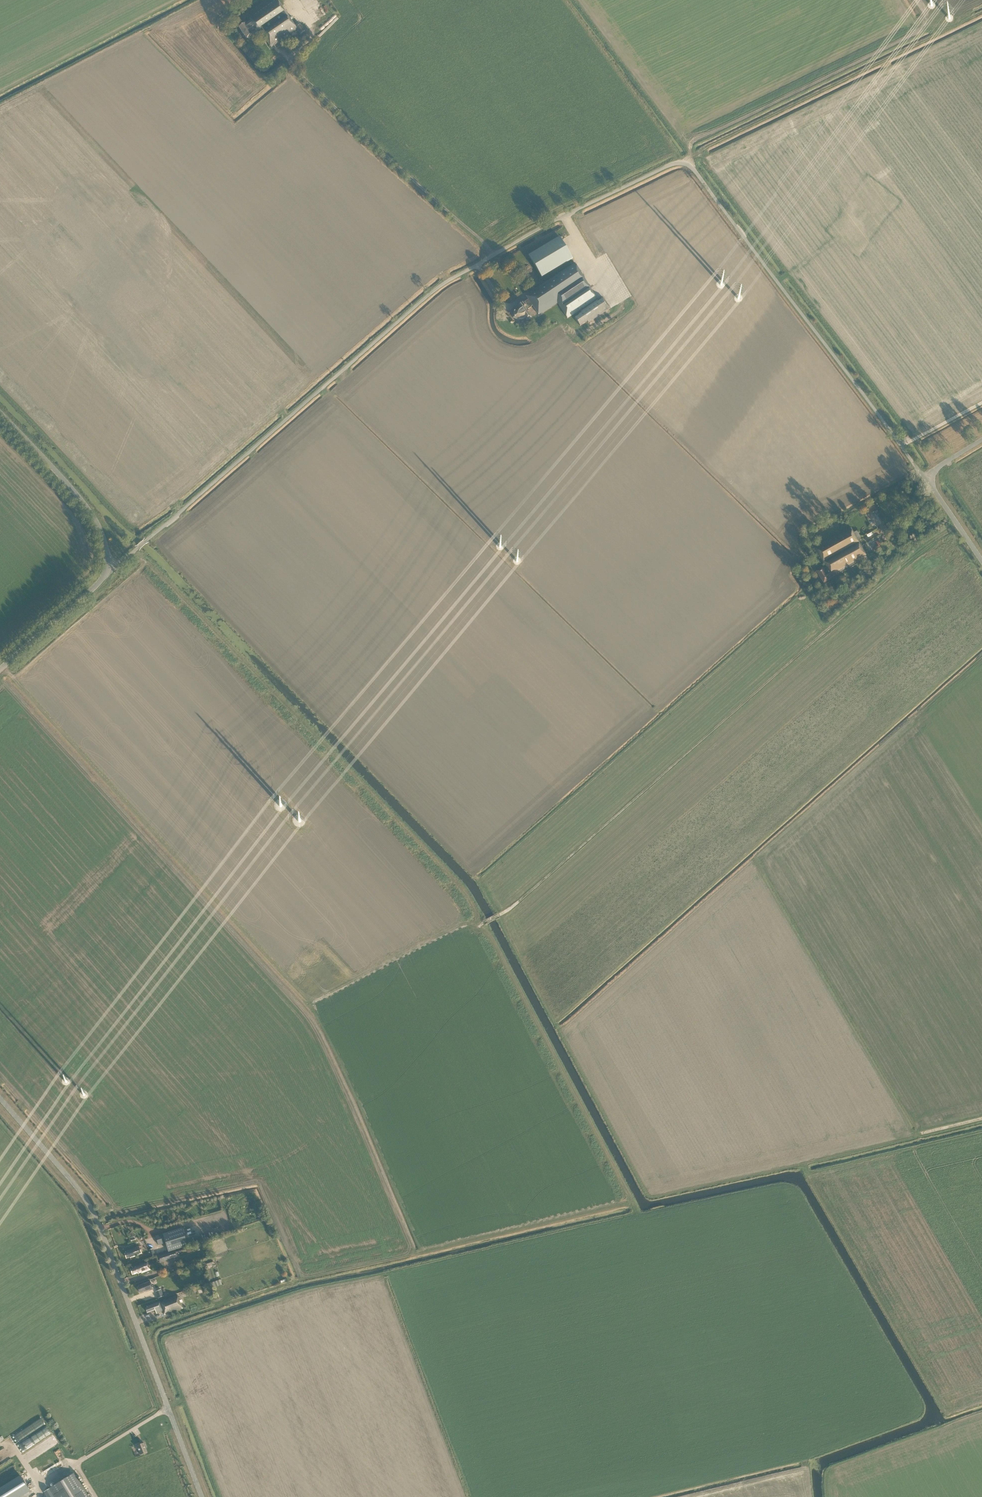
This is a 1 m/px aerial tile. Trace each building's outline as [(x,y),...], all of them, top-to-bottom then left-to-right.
[(242,33),(247,40),(252,36),(254,38),(260,33),(271,48),(296,30),(300,35),(304,31),(300,25),(296,28),(276,0),(249,20),(250,21),(239,29),(242,33)] [(528,256),(541,278),(572,259),(559,237),(528,256)] [(574,263),(545,283),(526,296),(529,300),(523,304),(523,303),(518,306),(519,308),(515,310),(513,315),(513,317),(514,318),(520,320),(525,318),(527,321),(531,318),(528,313),(529,312),(528,309),(533,306),(539,315),(550,307),(551,308),(558,303),(568,318),(598,298),(574,263)] [(610,309),(602,297),(580,312),(581,313),(574,318),(580,327),(587,322),(588,323),(610,309)] [(869,515),(879,509),(877,504),(866,510),(869,515)] [(829,578),(836,574),(837,575),(841,572),(842,573),(868,558),(850,527),(815,547),(826,568),(824,570),(823,568),(817,571),(824,583),(830,580),(829,578)] [(169,1252),(188,1246),(182,1228),(156,1236),(158,1245),(166,1243),(169,1252)] [(132,1257),(142,1254),(140,1249),(138,1248),(137,1247),(131,1249),(131,1250),(126,1252),(126,1253),(125,1253),(127,1259),(132,1257)] [(169,1252),(171,1259),(174,1258),(178,1257),(176,1250),(169,1252)] [(169,1252),(158,1255),(158,1258),(160,1257),(162,1262),(171,1259),(169,1252)] [(133,1275),(138,1273),(140,1273),(142,1272),(142,1273),(150,1270),(147,1261),(132,1267),(133,1268),(131,1269),(133,1275)] [(213,1288),(222,1284),(220,1279),(211,1283),(213,1288)] [(149,1290),(150,1290),(153,1289),(150,1281),(144,1283),(144,1284),(139,1286),(139,1287),(138,1287),(140,1293),(145,1291),(149,1290)] [(163,1311),(165,1315),(183,1308),(178,1295),(160,1302),(160,1301),(147,1306),(147,1307),(146,1308),(147,1313),(155,1310),(157,1313),(163,1311)] [(37,1422),(13,1435),(17,1443),(35,1433),(33,1428),(39,1425),(37,1422)] [(156,1433),(148,1436),(152,1448),(160,1445),(156,1433)] [(142,1455),(149,1453),(146,1443),(139,1445),(142,1455)] [(74,1473),(50,1488),(55,1496),(89,1496),(74,1473)] [(30,1491),(21,1476),(0,1488),(0,1496),(20,1496),(30,1491)] [(44,1491),(47,1496),(54,1496),(49,1488),(44,1491)]
